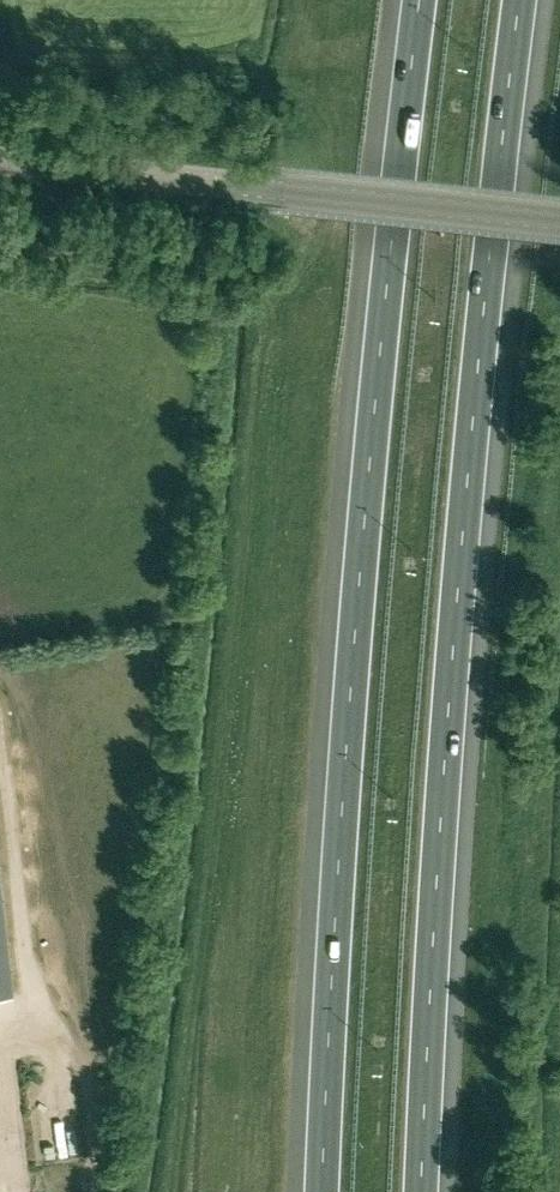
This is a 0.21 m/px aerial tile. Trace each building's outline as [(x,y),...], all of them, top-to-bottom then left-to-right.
[(0,863),(0,994),(15,993),(0,863)]
